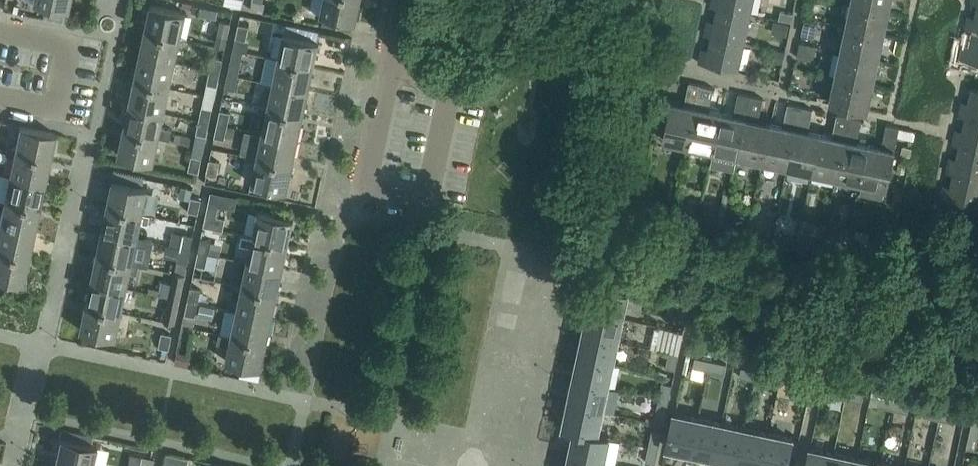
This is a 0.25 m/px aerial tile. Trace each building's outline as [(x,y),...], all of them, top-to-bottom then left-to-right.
[(35,0),(34,0),(33,2),(70,10),(70,8),(69,8),(71,0),(35,0)] [(312,13),(356,22),(357,20),(355,20),(359,0),(315,0),(312,13)] [(753,0),(712,0),(710,6),(716,7),(716,8),(750,14),(753,0)] [(888,11),(890,0),(851,0),(851,3),(888,11)] [(264,3),(261,3),(252,1),(250,10),(263,13),(264,3)] [(888,11),(851,3),(845,28),(883,36),(888,11)] [(977,4),(973,22),(966,21),(964,30),(970,32),(971,31),(977,33),(977,3),(977,4)] [(145,31),(179,38),(184,15),(185,15),(186,13),(149,5),(149,7),(151,7),(145,31)] [(218,10),(200,6),(198,14),(216,18),(218,10)] [(744,43),(750,14),(716,8),(712,27),(706,25),(704,34),(710,35),(710,36),(744,43)] [(778,20),(790,23),(792,14),(780,11),(778,20)] [(217,35),(227,37),(230,23),(220,21),(217,35)] [(788,23),(780,21),(777,35),(785,37),(788,23)] [(248,27),(246,26),(238,25),(235,39),(245,41),(248,27)] [(883,36),(845,28),(840,52),(878,60),(883,36)] [(179,38),(145,31),(140,56),(174,63),(179,38)] [(970,32),(966,50),(960,49),(958,59),(977,63),(977,33),(971,31),(970,32)] [(278,59),(312,66),(317,42),(319,43),(319,41),(283,34),(282,35),(283,35),(278,59)] [(737,71),(744,43),(710,36),(706,55),(700,53),(698,63),(737,71)] [(796,58),(806,60),(810,45),(799,42),(796,58)] [(772,62),(782,65),(785,52),(775,50),(772,62)] [(878,60),(840,52),(835,77),(872,85),(878,60)] [(174,63),(140,56),(135,80),(168,87),(174,63)] [(209,71),(219,73),(222,59),(212,57),(209,71)] [(273,84),(307,91),(312,66),(278,59),(273,84)] [(240,64),(230,61),(227,75),(237,77),(240,64)] [(966,69),(968,69),(977,72),(977,63),(968,61),(966,69)] [(219,73),(209,71),(206,85),(216,87),(219,73)] [(227,75),(224,89),(234,91),(237,77),(227,75)] [(190,97),(200,99),(203,77),(193,76),(190,97)] [(872,85),(835,77),(830,102),(867,110),(872,85)] [(168,87),(135,80),(130,105),(163,113),(168,87)] [(688,146),(701,85),(688,83),(683,105),(670,102),(662,140),(688,146)] [(268,109),(302,116),(307,91),(273,84),(268,109)] [(713,151),(721,113),(708,110),(713,88),(701,85),(688,146),(713,151)] [(977,119),(977,89),(970,88),(966,108),(960,106),(958,116),(964,117),(964,116),(977,119)] [(737,157),(751,96),(737,93),(733,116),(721,113),(713,151),(737,157)] [(762,162),(770,124),(758,121),(762,99),(751,96),(737,157),(762,162)] [(787,167),(800,107),(787,104),(783,127),(770,124),(762,162),(787,167)] [(160,127),(163,113),(130,105),(124,130),(158,137),(168,139),(170,129),(160,127)] [(209,122),(211,108),(202,106),(199,120),(209,122)] [(812,172),(820,135),(808,132),(812,109),(800,107),(787,167),(812,172)] [(263,133),(296,141),(302,116),(268,109),(263,133)] [(229,112),(220,110),(217,124),(227,126),(229,112)] [(836,177),(849,117),(837,115),(832,137),(820,135),(812,172),(836,177)] [(964,117),(960,136),(954,135),(952,144),(958,145),(977,149),(977,119),(964,116),(964,117)] [(860,183),(869,145),(857,142),(861,120),(849,117),(836,177),(860,183)] [(199,120),(196,134),(206,136),(209,122),(199,120)] [(217,124),(214,138),(224,140),(227,126),(217,124)] [(869,145),(860,183),(886,188),(899,128),(886,125),(881,148),(869,145)] [(15,151),(48,159),(53,135),(55,135),(55,133),(18,126),(18,127),(20,128),(15,151)] [(153,161),(158,137),(124,130),(119,154),(118,153),(117,155),(154,163),(154,162),(153,161)] [(296,141),(263,133),(257,158),(291,165),(296,141)] [(952,174),(952,173),(977,178),(977,149),(958,145),(954,164),(948,163),(946,173),(952,174)] [(9,176),(43,183),(48,159),(15,151),(9,176)] [(188,171),(198,173),(201,158),(191,156),(188,171)] [(291,165),(257,158),(252,182),(251,182),(251,183),(287,191),(287,190),(286,189),(291,165)] [(206,174),(215,176),(216,177),(219,162),(209,160),(206,174)] [(942,191),(940,200),(977,208),(977,178),(952,173),(952,174),(948,193),(942,191)] [(43,183),(9,176),(4,201),(38,208),(43,183)] [(108,206),(142,213),(147,189),(148,190),(148,188),(112,180),(112,182),(113,182),(108,206)] [(219,203),(218,206),(233,209),(236,197),(211,192),(209,201),(219,203)] [(187,211),(198,213),(201,199),(190,197),(187,211)] [(4,201),(0,200),(0,210),(2,210),(0,220),(0,226),(32,233),(38,208),(4,201)] [(219,203),(209,201),(206,215),(216,217),(218,206),(219,203)] [(102,231),(136,238),(139,225),(147,226),(149,215),(142,213),(108,206),(102,231)] [(699,209),(697,224),(710,227),(713,211),(699,209)] [(253,237),(287,244),(292,220),(293,220),(293,219),(257,211),(257,213),(258,213),(253,237)] [(206,215),(203,226),(223,230),(225,219),(216,217),(206,215)] [(27,257),(32,233),(0,226),(0,251),(27,257)] [(851,228),(841,227),(839,236),(849,238),(851,228)] [(869,232),(857,228),(854,239),(866,243),(869,232)] [(97,255),(131,263),(139,264),(141,255),(133,253),(136,238),(102,231),(97,255)] [(190,249),(193,236),(182,234),(180,247),(190,249)] [(287,244),(253,237),(248,261),(281,269),(287,244)] [(211,240),(201,238),(198,251),(208,253),(211,240)] [(836,241),(822,238),(818,255),(832,258),(836,241)] [(177,261),(187,263),(190,249),(180,247),(177,261)] [(0,251),(0,278),(23,283),(23,282),(22,282),(27,257),(0,251)] [(198,251),(195,265),(205,267),(208,253),(198,251)] [(92,280),(126,287),(128,274),(136,276),(139,264),(131,263),(97,255),(92,280)] [(281,269),(248,261),(243,284),(276,292),(281,269)] [(86,305),(120,312),(126,287),(92,280),(86,305)] [(179,298),(182,285),(172,283),(169,296),(179,298)] [(276,292),(243,284),(237,311),(271,318),(276,292)] [(587,310),(622,317),(627,294),(592,286),(587,310)] [(200,289),(190,287),(187,301),(197,303),(200,289)] [(164,321),(174,323),(179,298),(169,296),(164,321)] [(184,314),(194,316),(197,303),(187,301),(184,314)] [(675,320),(684,322),(688,307),(678,304),(675,320)] [(120,312),(86,305),(81,329),(80,328),(80,330),(116,338),(117,336),(115,336),(120,312)] [(212,319),(214,308),(200,305),(197,317),(212,319)] [(622,317),(587,310),(582,333),(617,341),(622,317)] [(271,318),(237,311),(232,336),(265,343),(271,318)] [(649,348),(668,352),(678,354),(683,330),(658,325),(658,329),(653,328),(649,348)] [(158,347),(168,349),(171,335),(161,333),(158,347)] [(577,356),(612,364),(617,341),(582,333),(577,356)] [(265,343),(232,336),(222,334),(219,346),(229,348),(227,360),(225,359),(225,361),(261,369),(262,367),(260,367),(265,343)] [(190,338),(179,336),(176,351),(177,351),(187,353),(190,338)] [(174,362),(173,364),(191,368),(194,354),(187,353),(177,351),(176,351),(174,362)] [(678,354),(668,352),(665,368),(674,370),(678,354)] [(577,356),(572,380),(607,388),(612,364),(577,356)] [(692,367),(707,370),(710,360),(694,357),(692,367)] [(725,364),(710,360),(707,370),(723,373),(725,364)] [(741,367),(739,377),(754,380),(756,370),(741,367)] [(772,374),(756,370),(754,380),(770,383),(772,374)] [(786,387),(802,390),(804,380),(788,377),(786,387)] [(567,403),(602,411),(607,388),(572,380),(567,403)] [(968,398),(977,401),(977,383),(973,381),(968,398)] [(658,399),(668,401),(671,385),(661,383),(658,399)] [(845,399),(847,390),(831,387),(829,396),(845,399)] [(847,390),(845,399),(860,403),(862,393),(847,390)] [(891,409),(893,400),(878,397),(876,406),(891,409)] [(668,401),(658,399),(655,415),(664,417),(668,401)] [(893,400),(891,409),(907,412),(909,403),(893,400)] [(602,411),(567,403),(562,428),(573,430),(597,435),(602,411)] [(938,419),(940,409),(924,406),(922,416),(938,419)] [(940,409),(938,419),(954,422),(956,413),(940,409)] [(690,453),(697,418),(673,413),(666,448),(690,453)] [(977,434),(977,418),(973,417),(969,432),(977,434)] [(713,458),(720,423),(697,418),(690,453),(713,458)] [(720,423),(713,458),(736,462),(744,428),(720,423)] [(767,433),(744,428),(736,462),(753,465),(760,465),(767,433)] [(568,455),(603,462),(608,438),(597,435),(573,430),(568,455)] [(648,446),(658,448),(661,433),(651,430),(648,446)] [(969,432),(966,448),(975,450),(977,438),(977,434),(969,432)] [(760,465),(786,465),(791,438),(767,433),(760,465)] [(96,445),(59,437),(54,462),(70,465),(91,465),(96,445)] [(475,443),(448,443),(448,465),(475,465),(475,443)] [(658,448),(648,446),(645,462),(654,464),(658,448)] [(833,453),(809,448),(806,465),(830,465),(833,453)] [(177,455),(165,453),(163,461),(175,464),(177,455)] [(830,465),(855,465),(856,458),(833,453),(830,465)] [(568,455),(566,465),(602,465),(603,462),(568,455)] [(153,459),(141,456),(139,465),(151,465),(153,459)]
